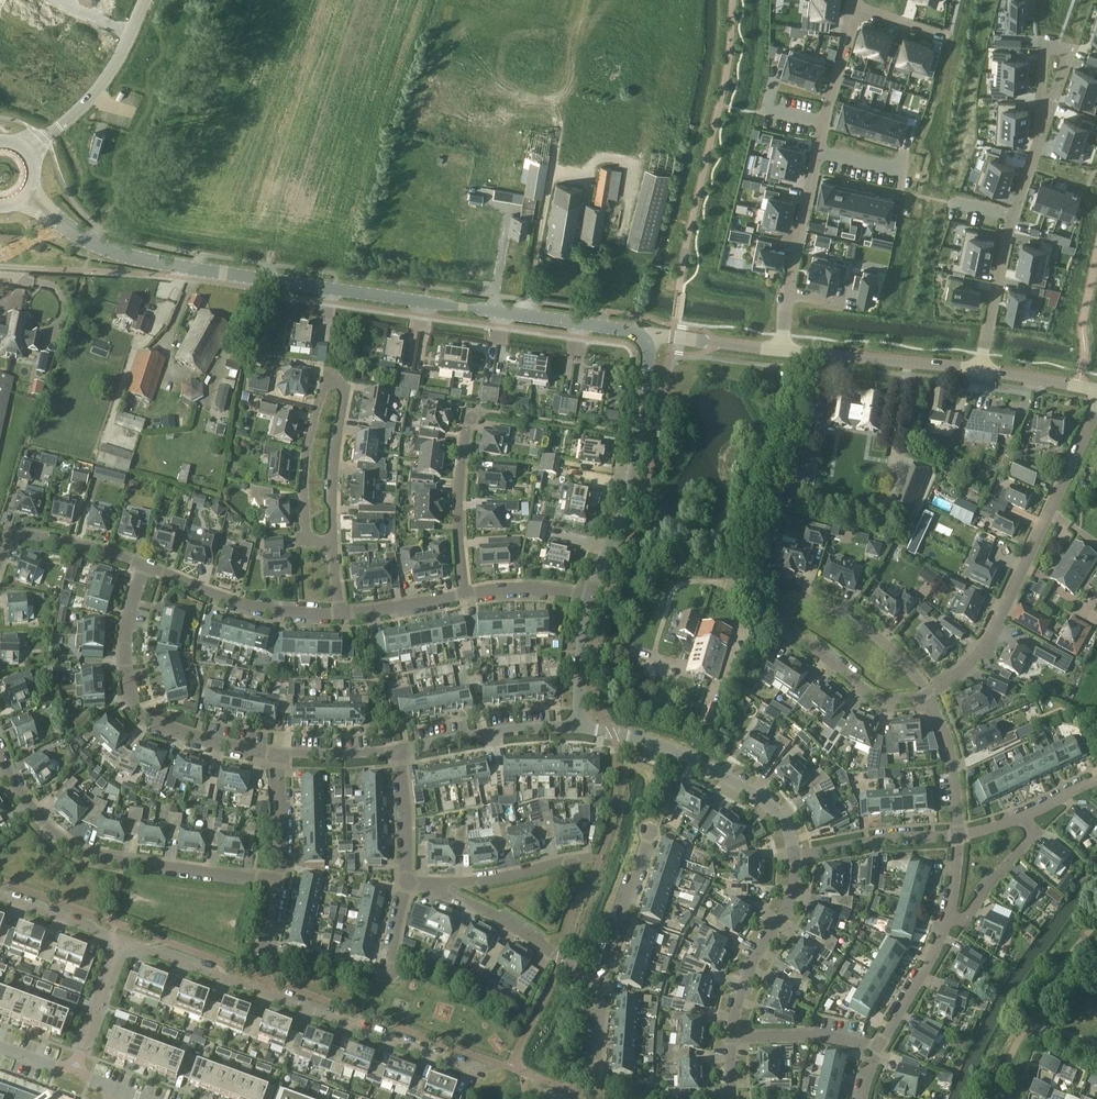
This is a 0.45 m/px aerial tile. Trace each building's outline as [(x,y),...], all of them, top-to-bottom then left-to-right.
[(591,0),(580,0),(579,8),(589,10),(591,0)] [(812,18),(811,25),(825,27),(826,19),(827,16),(834,16),(834,15),(837,15),(838,3),(815,0),(812,18)] [(1003,22),(1021,23),(1022,14),(1026,14),(1026,6),(1022,6),(1022,0),(1008,0),(1008,11),(1004,11),(1003,22)] [(791,26),(790,34),(804,36),(804,33),(807,33),(808,28),(801,27),(791,26)] [(861,29),(855,49),(871,54),(871,52),(878,29),(877,28),(877,30),(866,26),(866,27),(863,26),(862,29),(861,29)] [(878,29),(871,52),(885,57),(886,53),(893,55),(897,42),(890,40),(892,34),(890,34),(886,32),(886,31),(878,29)] [(432,36),(464,43),(465,37),(433,31),(432,36)] [(897,42),(893,55),(899,57),(897,63),(911,67),(919,41),(911,39),(911,40),(907,39),(905,38),(903,44),(897,42)] [(911,67),(911,68),(926,73),(929,65),(935,67),(939,54),(933,52),(933,51),(934,48),(930,47),(930,46),(920,43),(920,41),(919,41),(911,67)] [(770,44),(769,56),(774,58),(777,47),(770,44)] [(831,48),(828,56),(834,58),(837,50),(831,48)] [(782,51),(778,65),(785,67),(783,74),(794,77),(801,57),(789,54),(782,51)] [(995,51),(995,59),(1000,59),(1000,72),(1025,73),(1025,70),(1026,70),(1026,62),(1025,62),(1025,60),(1008,59),(1008,52),(995,51)] [(1087,62),(1096,65),(1096,57),(1089,54),(1087,62)] [(801,57),(794,77),(805,80),(806,81),(812,61),(801,57)] [(805,80),(804,83),(817,87),(824,64),(812,61),(806,81),(805,80)] [(926,73),(926,74),(933,75),(935,67),(929,65),(926,73)] [(854,67),(851,75),(863,78),(865,71),(854,67)] [(865,71),(863,78),(873,81),(876,73),(866,70),(865,71)] [(1069,85),(1095,94),(1096,89),(1096,72),(1095,72),(1093,78),(1074,72),(1069,85)] [(994,86),(994,92),(1006,93),(1007,86),(1024,87),(1024,84),(1025,84),(1026,78),(1025,78),(1025,74),(1000,73),(999,86),(994,86)] [(1072,86),(1067,99),(1084,104),(1082,111),(1094,115),(1096,108),(1091,106),(1095,94),(1072,86)] [(894,88),(891,98),(899,100),(902,91),(894,88)] [(845,102),(838,125),(851,129),(852,126),(850,126),(857,106),(845,102)] [(993,102),(993,110),(998,110),(997,123),(1022,125),(1023,111),(1005,110),(1005,103),(993,102)] [(857,106),(850,126),(852,126),(863,130),(869,110),(857,106)] [(869,110),(863,130),(876,133),(882,113),(869,110)] [(882,113),(876,133),(888,137),(894,117),(882,113)] [(894,117),(888,137),(900,141),(902,134),(909,136),(913,123),(894,117)] [(1064,121),(1060,134),(1083,143),(1088,130),(1093,132),(1095,125),(1083,121),(1081,127),(1064,121)] [(991,137),(991,144),(1003,144),(1004,138),(1022,138),(1022,125),(997,124),(996,137),(991,137)] [(754,128),(752,136),(759,138),(761,129),(754,128)] [(1060,134),(1055,147),(1072,153),(1070,160),(1082,164),(1084,157),(1079,156),(1083,143),(1060,134)] [(777,138),(776,144),(781,146),(778,159),(801,164),(804,152),(801,151),(802,150),(789,147),(791,141),(777,138)] [(653,249),(676,156),(653,150),(648,169),(629,243),(653,249)] [(987,151),(985,158),(990,160),(985,172),(1009,181),(1013,168),(997,162),(999,155),(987,151)] [(770,172),(769,178),(782,181),(784,175),(796,177),(796,176),(799,176),(801,164),(778,159),(775,173),(770,172)] [(513,216),(510,234),(525,236),(527,219),(531,220),(535,197),(542,198),(547,170),(525,165),(524,165),(521,181),(526,182),(524,194),(517,193),(516,202),(522,203),(520,217),(513,216)] [(586,205),(580,241),(600,244),(612,169),(600,167),(594,206),(586,205)] [(976,183),(974,190),(986,194),(988,188),(1007,195),(1012,181),(1009,181),(985,172),(981,185),(976,183)] [(744,178),(742,185),(750,187),(751,180),(744,178)] [(1042,180),(1033,204),(1046,209),(1055,185),(1042,180)] [(823,181),(818,205),(830,207),(835,187),(836,187),(836,184),(823,181)] [(572,254),(582,189),(556,184),(545,249),(572,254)] [(1055,185),(1046,209),(1059,213),(1066,191),(1054,187),(1055,185)] [(835,187),(830,207),(842,210),(846,189),(836,187),(835,187)] [(494,189),(493,198),(499,199),(501,190),(494,189)] [(769,189),(767,196),(772,197),(769,210),(793,215),(795,203),(795,202),(781,198),(782,192),(769,189)] [(846,189),(842,210),(853,212),(858,192),(846,189)] [(1066,191),(1059,213),(1072,217),(1071,219),(1076,221),(1079,213),(1074,211),(1079,196),(1066,191)] [(858,192),(853,212),(865,215),(869,194),(858,192)] [(470,193),(468,202),(481,204),(483,195),(470,193)] [(869,194),(865,215),(877,217),(881,197),(869,194)] [(881,197),(877,217),(889,220),(896,221),(899,208),(892,206),(893,199),(881,197)] [(762,222),(760,229),(774,232),(775,225),(787,228),(787,227),(790,227),(793,215),(769,210),(767,224),(762,222)] [(731,228),(728,238),(750,243),(752,233),(731,228)] [(956,229),(954,236),(960,237),(957,251),(981,256),(984,242),(967,238),(968,232),(956,229)] [(819,234),(817,241),(831,244),(832,236),(819,234)] [(872,237),(871,244),(879,246),(881,239),(872,237)] [(1019,242),(1016,255),(1041,261),(1043,248),(1048,249),(1050,242),(1037,239),(1036,246),(1019,242)] [(762,247),(759,261),(767,263),(766,267),(781,270),(785,252),(775,250),(777,243),(763,240),(762,247)] [(850,241),(847,255),(854,257),(857,242),(850,241)] [(949,262),(947,270),(960,272),(961,266),(978,269),(981,256),(957,251),(954,264),(949,262)] [(1016,255),(1013,269),(1031,273),(1029,280),(1042,282),(1043,275),(1037,274),(1040,261),(1016,255)] [(813,260),(808,283),(822,286),(827,263),(813,260)] [(827,263),(822,286),(835,289),(838,274),(846,276),(848,262),(841,261),(840,266),(827,263)] [(856,274),(853,287),(860,289),(858,298),(876,302),(879,287),(875,287),(877,278),(863,275),(856,274)] [(951,281),(950,288),(955,289),(951,305),(962,308),(962,305),(977,308),(979,294),(963,290),(964,284),(951,281)] [(1029,282),(1027,290),(1040,292),(1041,285),(1029,282)] [(1009,299),(1006,314),(1020,317),(1026,292),(1009,289),(1007,299),(1009,299)] [(139,318),(135,317),(140,301),(123,296),(116,318),(133,323),(131,329),(135,331),(134,331),(145,335),(149,321),(139,318)] [(198,308),(201,302),(192,297),(189,304),(198,308)] [(186,309),(180,324),(190,328),(196,313),(186,309)] [(213,347),(218,350),(230,328),(201,310),(188,334),(199,340),(199,339),(210,346),(212,343),(213,344),(214,343),(215,343),(213,347)] [(20,317),(9,315),(6,328),(2,328),(2,327),(0,326),(0,342),(3,343),(0,354),(11,356),(20,317)] [(20,317),(11,356),(22,358),(24,347),(28,348),(28,350),(38,352),(41,335),(31,333),(31,334),(27,333),(30,319),(20,317)] [(308,328),(308,326),(300,325),(299,326),(292,325),(289,348),(312,351),(315,328),(308,328)] [(424,332),(422,339),(430,341),(432,334),(424,332)] [(203,376),(218,350),(213,347),(215,343),(214,343),(213,344),(212,343),(210,346),(199,339),(199,340),(188,334),(175,359),(203,376)] [(399,343),(399,341),(391,340),(390,341),(384,340),(380,362),(382,363),(381,369),(395,371),(396,365),(402,366),(406,344),(399,343)] [(324,364),(327,346),(319,345),(316,363),(324,364)] [(453,373),(456,351),(441,349),(437,371),(453,373)] [(152,400),(165,359),(138,351),(125,392),(152,400)] [(456,351),(453,373),(469,375),(472,353),(456,351)] [(48,354),(40,353),(36,372),(43,374),(48,354)] [(231,356),(227,367),(238,371),(242,361),(231,356)] [(532,382),(535,360),(519,358),(516,380),(532,382)] [(535,360),(532,382),(547,385),(551,362),(535,360)] [(304,396),(309,372),(295,369),(292,366),(289,365),(284,369),(283,372),(286,376),(284,385),(280,387),(280,390),(283,395),(286,396),(290,394),(304,396)] [(231,371),(228,378),(236,381),(238,373),(231,371)] [(600,373),(600,372),(592,371),(591,372),(585,371),(581,393),(604,397),(607,374),(600,373)] [(408,391),(411,373),(402,372),(399,390),(401,390),(408,391)] [(411,373),(408,391),(417,393),(420,375),(411,373)] [(13,379),(0,376),(0,435),(13,379)] [(268,393),(270,381),(251,377),(249,390),(268,393)] [(222,378),(220,385),(230,387),(234,388),(235,382),(222,378)] [(34,381),(31,395),(41,397),(44,384),(34,381)] [(192,403),(202,397),(201,386),(193,381),(183,386),(183,397),(192,403)] [(220,385),(213,409),(223,412),(230,387),(220,385)] [(489,405),(491,387),(483,385),(480,403),(489,405)] [(362,406),(388,411),(391,397),(400,399),(401,390),(399,390),(379,387),(378,394),(365,392),(364,400),(363,400),(362,406)] [(491,387),(489,405),(497,406),(499,388),(491,387)] [(780,393),(773,391),(770,398),(777,401),(780,393)] [(959,429),(963,417),(946,413),(947,409),(945,408),(947,394),(934,392),(932,413),(930,421),(944,423),(944,425),(959,429)] [(422,416),(449,421),(450,414),(448,414),(449,407),(444,406),(445,398),(422,394),(421,402),(423,406),(424,406),(422,416)] [(883,433),(888,398),(863,394),(862,406),(854,404),(854,402),(832,398),(828,424),(883,433)] [(567,416),(569,398),(561,397),(559,415),(567,416)] [(569,398),(567,416),(575,417),(577,399),(569,398)] [(279,415),(276,414),(278,406),(261,402),(259,413),(270,415),(269,418),(278,420),(274,438),(283,440),(283,442),(290,444),(290,442),(292,442),(294,435),(295,435),(297,426),(296,426),(298,419),(280,414),(279,415)] [(386,424),(388,411),(362,406),(361,411),(362,412),(360,420),(374,422),(372,430),(391,433),(394,434),(395,425),(386,424)] [(985,428),(999,430),(1002,412),(988,410),(985,428)] [(141,434),(141,433),(145,421),(117,412),(113,424),(141,434)] [(607,412),(606,420),(617,422),(619,414),(607,412)] [(1015,414),(1002,412),(999,430),(998,434),(1012,436),(1015,414)] [(174,416),(165,417),(166,429),(175,428),(174,416)] [(448,427),(449,421),(422,416),(419,438),(433,440),(434,432),(444,433),(445,427),(448,427)] [(159,429),(162,425),(151,418),(148,423),(159,429)] [(1048,419),(1039,418),(1039,419),(1035,418),(1033,431),(1037,431),(1037,433),(1042,434),(1041,444),(1057,446),(1059,436),(1063,437),(1066,422),(1057,421),(1057,420),(1048,418),(1048,419)] [(391,433),(372,430),(363,428),(362,437),(357,436),(355,449),(377,452),(378,444),(387,445),(387,441),(390,441),(391,433)] [(540,444),(542,433),(532,431),(530,442),(540,444)] [(500,455),(503,436),(484,433),(482,452),(500,455)] [(952,450),(971,459),(978,443),(959,435),(952,450)] [(419,461),(442,464),(444,450),(429,448),(430,442),(415,440),(413,453),(420,454),(419,461)] [(603,459),(604,450),(602,450),(603,443),(581,440),(578,462),(600,466),(601,459),(603,459)] [(128,473),(134,455),(104,445),(98,463),(128,473)] [(286,482),(289,459),(281,458),(282,451),(265,448),(264,456),(269,457),(268,465),(270,466),(268,480),(286,482)] [(376,459),(377,452),(355,449),(354,462),(360,463),(359,471),(362,471),(385,473),(386,466),(384,466),(385,461),(376,459)] [(41,455),(39,463),(56,467),(58,459),(41,455)] [(540,463),(557,466),(559,458),(541,455),(540,463)] [(34,480),(38,464),(24,461),(19,476),(34,480)] [(440,478),(442,464),(419,461),(417,474),(411,473),(410,480),(427,482),(427,476),(440,478)] [(808,482),(811,463),(801,462),(799,480),(808,482)] [(1034,486),(1040,472),(1017,462),(1010,476),(1034,486)] [(556,474),(557,466),(540,463),(538,471),(556,474)] [(911,516),(930,469),(914,463),(895,510),(911,516)] [(186,486),(189,475),(190,466),(182,465),(178,484),(186,486)] [(514,478),(515,466),(497,465),(497,471),(480,470),(478,489),(504,491),(505,477),(514,478)] [(107,469),(105,477),(124,483),(127,475),(107,469)] [(89,484),(91,475),(74,470),(72,480),(89,484)] [(387,473),(385,473),(362,471),(361,478),(353,478),(352,485),(351,485),(351,492),(374,493),(374,481),(386,482),(387,473)] [(136,492),(139,485),(131,483),(129,490),(136,492)] [(416,508),(441,509),(442,504),(440,504),(441,495),(432,494),(432,486),(411,484),(411,494),(416,494),(416,508)] [(1032,496),(1012,486),(1009,492),(1003,489),(999,499),(1025,511),(1032,496)] [(272,498),(272,491),(250,487),(251,500),(265,499),(266,526),(288,525),(288,516),(288,506),(287,506),(287,497),(272,498)] [(566,503),(588,507),(591,492),(569,487),(566,503)] [(118,497),(121,490),(114,488),(112,495),(118,497)] [(373,505),(374,493),(351,492),(350,499),(352,499),(351,506),(359,506),(359,513),(395,514),(395,507),(384,507),(385,506),(373,505)] [(37,516),(41,499),(19,494),(15,511),(37,516)] [(986,501),(992,504),(994,498),(989,495),(986,501)] [(72,523),(77,504),(55,499),(50,518),(72,523)] [(970,526),(978,509),(958,500),(950,516),(970,526)] [(588,507),(566,503),(556,501),(555,510),(564,512),(563,518),(585,523),(588,507)] [(848,511),(849,502),(835,501),(834,509),(848,511)] [(989,511),(992,504),(986,501),(983,508),(989,511)] [(477,529),(500,529),(500,512),(517,512),(517,503),(493,502),(493,509),(477,509),(477,529)] [(216,516),(225,510),(220,504),(212,510),(216,516)] [(92,508),(87,527),(106,532),(111,513),(92,508)] [(441,514),(441,509),(416,508),(415,521),(409,521),(409,531),(430,531),(431,523),(439,523),(440,514),(441,514)] [(147,525),(150,513),(137,509),(136,516),(124,513),(119,535),(136,540),(140,524),(147,525)] [(999,514),(993,511),(989,520),(995,522),(993,528),(1012,537),(1019,523),(999,513),(999,514)] [(383,524),(383,516),(356,516),(356,523),(352,523),(352,540),(378,540),(378,524),(383,524)] [(182,537),(185,522),(173,519),(170,531),(157,528),(152,547),(171,552),(175,536),(182,537)] [(526,531),(544,534),(546,526),(528,523),(526,531)] [(821,546),(824,532),(807,527),(804,541),(821,546)] [(543,542),(544,534),(526,531),(525,539),(543,542)] [(213,555),(218,536),(203,532),(200,545),(189,542),(184,561),(194,564),(194,563),(203,565),(206,553),(213,555)] [(480,565),(509,564),(508,548),(520,547),(519,538),(490,540),(490,547),(479,547),(480,565)] [(279,556),(279,549),(282,549),(281,539),(264,541),(265,551),(270,550),(271,557),(263,557),(264,577),(291,575),(289,555),(279,556)] [(878,557),(881,545),(869,542),(866,554),(878,557)] [(1096,560),(1096,557),(1075,542),(1051,579),(1074,595),(1096,560)] [(247,564),(252,546),(240,543),(238,553),(224,550),(217,575),(236,580),(241,562),(247,564)] [(423,556),(428,580),(442,578),(440,568),(447,566),(445,552),(444,552),(442,544),(432,546),(430,548),(432,554),(423,556)] [(804,573),(810,552),(781,544),(775,564),(784,567),(783,570),(794,573),(795,570),(804,573)] [(990,588),(991,585),(993,585),(995,581),(994,579),(998,569),(988,565),(987,561),(992,551),(977,544),(967,566),(972,568),(967,578),(990,588)] [(568,565),(570,557),(568,556),(569,550),(548,545),(543,567),(565,571),(566,565),(568,565)] [(348,554),(367,553),(367,546),(348,546),(348,554)] [(428,580),(423,556),(414,557),(413,551),(411,550),(401,552),(402,559),(401,560),(404,574),(412,573),(414,583),(428,580)] [(31,586),(42,560),(24,553),(14,579),(31,586)] [(370,566),(373,589),(373,588),(390,585),(390,587),(392,587),(393,591),(400,590),(399,580),(398,580),(394,554),(385,555),(386,563),(370,566)] [(78,559),(70,557),(68,565),(75,567),(78,559)] [(855,590),(862,572),(854,569),(855,568),(832,559),(824,579),(835,584),(834,586),(843,590),(844,587),(846,588),(847,587),(855,590)] [(91,589),(111,595),(117,575),(110,573),(112,569),(98,565),(91,589)] [(373,589),(370,566),(362,567),(361,565),(351,566),(352,576),(355,576),(358,591),(373,589)] [(947,576),(944,585),(948,587),(952,578),(947,576)] [(965,594),(966,591),(968,586),(952,578),(949,587),(965,594)] [(1029,582),(1026,587),(1029,588),(1029,590),(1039,596),(1046,585),(1039,582),(1037,585),(1032,583),(1032,584),(1029,582)] [(900,599),(884,586),(871,602),(883,611),(884,610),(894,618),(901,609),(907,614),(917,601),(906,592),(900,599)] [(106,614),(111,595),(91,589),(85,608),(106,614)] [(967,591),(956,616),(974,623),(985,600),(967,591)] [(9,624),(28,622),(26,594),(7,596),(9,624)] [(161,624),(182,628),(186,609),(165,604),(161,624)] [(1050,622),(1022,606),(1014,621),(1043,636),(1050,622)] [(694,638),(700,619),(684,614),(679,633),(677,637),(687,641),(689,636),(694,638)] [(534,616),(535,637),(555,636),(554,615),(534,616)] [(521,646),(524,646),(523,616),(512,617),(513,638),(519,637),(521,646)] [(530,637),(535,637),(534,616),(523,616),(524,646),(528,646),(530,637)] [(76,636),(104,638),(105,618),(84,617),(83,625),(77,624),(76,636)] [(220,642),(225,622),(205,617),(200,637),(220,642)] [(498,646),(502,646),(501,617),(489,618),(490,639),(496,638),(498,646)] [(507,638),(513,638),(512,617),(501,617),(502,646),(506,646),(507,638)] [(453,643),(472,639),(469,618),(450,622),(453,643)] [(472,639),(490,639),(489,618),(469,618),(472,639)] [(967,632),(952,622),(947,618),(941,626),(945,628),(942,632),(934,623),(915,639),(936,662),(954,646),(948,638),(952,634),(961,640),(967,632)] [(1092,629),(1073,618),(1057,645),(1077,656),(1092,629)] [(228,653),(236,625),(225,622),(220,642),(225,644),(225,652),(228,653)] [(455,651),(453,643),(450,622),(439,624),(442,645),(448,644),(451,651),(455,651)] [(717,680),(731,631),(703,623),(689,672),(717,680)] [(181,634),(182,628),(161,624),(159,635),(188,641),(189,638),(181,634)] [(436,646),(442,645),(439,624),(427,626),(433,655),(436,655),(436,646)] [(241,648),(247,628),(236,625),(228,653),(232,654),(236,647),(241,648)] [(429,656),(433,655),(427,626),(416,628),(420,649),(426,648),(429,656)] [(250,659),(252,651),(257,630),(247,628),(241,648),(247,650),(247,658),(250,659)] [(414,650),(420,649),(416,628),(405,630),(410,655),(411,659),(415,658),(414,650)] [(273,656),(276,635),(257,630),(252,651),(273,656)] [(394,632),(398,653),(399,657),(410,655),(405,630),(394,632)] [(1020,631),(1017,636),(1032,645),(1035,640),(1020,631)] [(379,657),(398,653),(394,632),(375,636),(379,657)] [(19,636),(0,635),(0,643),(0,663),(18,664),(19,636)] [(188,644),(188,641),(159,635),(155,654),(177,654),(179,644),(188,644)] [(294,657),(295,636),(276,635),(273,656),(294,657)] [(674,645),(676,638),(666,635),(664,642),(674,645)] [(102,658),(104,638),(76,636),(75,652),(80,652),(80,648),(82,648),(81,657),(102,658)] [(305,666),(306,637),(295,636),(294,657),(300,657),(301,666),(305,666)] [(316,658),(317,637),(306,637),(305,666),(309,666),(311,658),(316,658)] [(327,667),(328,659),(329,638),(317,637),(316,658),(323,658),(324,667),(327,667)] [(349,639),(329,638),(328,659),(348,660),(348,654),(350,655),(351,649),(348,649),(349,639)] [(1018,676),(1031,653),(1013,644),(1006,655),(1005,654),(999,665),(1018,676)] [(1055,667),(1059,657),(1038,646),(1033,656),(1055,667)] [(160,673),(189,666),(189,663),(179,662),(177,654),(155,654),(160,673)] [(783,686),(797,665),(791,661),(791,662),(784,658),(779,665),(773,661),(759,681),(770,688),(775,681),(783,686)] [(798,704),(809,690),(801,684),(808,673),(801,669),(801,668),(797,665),(783,686),(790,691),(786,696),(798,704)] [(82,687),(103,686),(101,666),(80,667),(82,687)] [(163,684),(183,679),(182,673),(190,669),(189,666),(160,673),(163,684)] [(384,676),(391,674),(390,666),(382,667),(384,676)] [(353,675),(353,679),(363,679),(360,669),(358,669),(353,675)] [(538,680),(540,699),(552,698),(551,688),(558,687),(556,670),(550,670),(550,679),(538,680)] [(13,708),(30,701),(26,689),(34,686),(28,671),(2,682),(13,708)] [(388,679),(390,685),(400,682),(398,676),(388,679)] [(495,703),(494,684),(482,685),(481,676),(474,677),(476,695),(482,694),(483,704),(495,703)] [(470,696),(476,695),(474,677),(466,678),(468,687),(456,689),(460,708),(472,706),(470,696)] [(1005,696),(1010,684),(993,677),(988,689),(1005,696)] [(283,691),(284,680),(271,678),(270,689),(283,691)] [(183,679),(163,684),(167,703),(188,698),(183,679)] [(529,700),(540,699),(538,680),(527,681),(529,700)] [(218,712),(222,693),(210,690),(212,682),(205,681),(202,698),(208,699),(206,710),(218,712)] [(518,701),(529,700),(527,681),(516,682),(518,701)] [(507,702),(518,701),(516,682),(505,683),(507,702)] [(495,703),(507,702),(505,683),(494,684),(495,703)] [(820,712),(835,694),(823,684),(816,693),(813,693),(813,694),(809,690),(798,704),(808,713),(813,706),(820,712)] [(103,686),(82,687),(75,688),(76,700),(83,699),(83,707),(105,706),(103,686)] [(979,689),(978,688),(969,692),(970,693),(956,699),(964,716),(970,714),(974,723),(985,718),(981,709),(988,706),(981,689),(979,689)] [(448,710),(460,708),(456,689),(445,691),(448,710)] [(284,714),(286,691),(285,691),(282,693),(281,696),(279,696),(277,704),(266,702),(262,721),(274,723),(276,713),(284,714)] [(304,725),(304,706),(292,706),(292,697),(292,692),(289,692),(286,691),(284,714),(292,714),(292,725),(304,725)] [(416,716),(412,697),(400,699),(399,691),(392,692),(395,709),(401,708),(403,719),(416,716)] [(438,712),(448,710),(445,691),(434,693),(438,712)] [(229,714),(233,695),(222,693),(218,712),(229,714)] [(426,714),(438,712),(434,693),(423,695),(426,714)] [(834,732),(842,720),(845,715),(839,711),(846,703),(835,694),(820,712),(826,717),(822,722),(834,732)] [(240,716),(244,697),(233,695),(229,714),(240,716)] [(416,716),(426,714),(423,695),(412,697),(416,716)] [(251,719),(255,700),(244,697),(240,716),(251,719)] [(349,706),(349,725),(361,725),(361,715),(367,715),(367,698),(361,698),(361,706),(349,706)] [(56,700),(50,702),(52,710),(58,707),(56,700)] [(262,721),(266,702),(255,700),(251,719),(262,721)] [(315,725),(315,700),(304,700),(304,706),(304,725),(315,725)] [(326,725),(326,706),(326,700),(315,700),(315,725),(326,725)] [(349,725),(349,706),(349,700),(338,700),(338,706),(338,725),(349,725)] [(712,731),(719,709),(705,705),(698,726),(712,731)] [(338,725),(338,706),(326,706),(326,725),(338,725)] [(787,719),(790,714),(785,709),(781,714),(787,719)] [(860,734),(867,718),(854,713),(849,725),(842,720),(834,732),(822,750),(828,756),(842,736),(856,742),(860,734)] [(20,747),(38,740),(28,714),(11,721),(20,747)] [(101,746),(104,743),(119,727),(109,718),(99,728),(94,724),(82,737),(87,742),(91,737),(101,746)] [(860,734),(856,742),(871,749),(870,755),(867,772),(878,771),(878,770),(883,738),(874,734),(879,723),(867,718),(860,734)] [(753,759),(765,740),(753,734),(760,723),(754,719),(744,736),(750,740),(742,753),(753,759)] [(905,721),(907,743),(916,742),(917,753),(930,752),(927,735),(921,735),(920,720),(905,721)] [(898,743),(907,743),(905,721),(891,722),(892,736),(885,737),(887,756),(899,755),(898,743)] [(1000,738),(995,724),(971,735),(978,752),(986,748),(988,753),(1017,740),(1013,732),(1000,738)] [(116,769),(125,753),(118,747),(128,736),(119,727),(104,743),(113,752),(106,759),(116,769)] [(1022,730),(1017,732),(1020,740),(1026,738),(1022,730)] [(803,732),(798,737),(802,741),(807,736),(803,732)] [(80,749),(85,743),(77,736),(72,741),(80,749)] [(765,740),(753,759),(765,766),(772,753),(779,757),(790,743),(778,736),(773,741),(771,744),(765,740)] [(1061,745),(1070,763),(1088,755),(1079,736),(1061,745)] [(819,738),(818,743),(821,745),(826,744),(826,739),(823,737),(819,738)] [(1070,763),(1061,745),(1057,737),(1053,739),(1057,747),(1051,749),(1060,768),(1070,763)] [(144,768),(152,748),(140,743),(134,757),(125,753),(116,769),(132,775),(136,769),(137,766),(144,768)] [(1060,768),(1051,749),(1044,752),(1041,745),(1037,747),(1050,773),(1060,768)] [(788,785),(803,769),(808,763),(802,757),(804,755),(796,747),(784,760),(789,765),(778,775),(788,785)] [(1040,778),(1050,773),(1037,747),(1033,749),(1037,756),(1031,759),(1040,778)] [(152,748),(144,768),(151,771),(147,782),(150,786),(160,790),(167,769),(159,766),(164,752),(152,748)] [(40,786),(56,775),(39,752),(24,763),(40,786)] [(996,763),(1005,759),(1004,755),(994,759),(996,763)] [(1019,787),(1029,783),(1020,764),(1017,756),(1013,758),(1017,765),(1010,769),(1019,787)] [(188,782),(194,761),(181,758),(177,772),(171,770),(166,788),(173,789),(176,779),(188,782)] [(515,777),(515,758),(503,758),(503,768),(495,768),(497,785),(503,786),(503,777),(515,777)] [(527,777),(527,758),(515,758),(515,777),(527,777)] [(538,777),(538,758),(527,758),(527,777),(538,777)] [(549,777),(549,758),(538,758),(538,777),(549,777)] [(560,777),(560,758),(549,758),(549,777),(560,777)] [(572,777),(572,758),(560,758),(560,777),(572,777)] [(583,777),(583,758),(572,758),(572,777),(583,777)] [(583,758),(583,777),(595,777),(595,786),(601,786),(601,760),(595,760),(595,758),(583,758)] [(497,785),(495,768),(488,769),(486,759),(474,761),(477,780),(489,778),(491,787),(497,785)] [(1031,759),(1020,764),(1029,783),(1040,778),(1031,759)] [(206,799),(210,781),(203,779),(206,765),(194,761),(188,782),(201,786),(197,796),(206,799)] [(478,787),(477,780),(474,761),(463,763),(466,783),(473,781),(474,788),(478,787)] [(455,785),(466,783),(463,763),(451,765),(455,785)] [(444,787),(455,785),(451,765),(440,767),(444,787)] [(1009,792),(1000,773),(997,766),(993,768),(996,775),(990,778),(999,797),(1009,792)] [(433,789),(444,787),(440,767),(429,770),(433,789)] [(230,792),(234,771),(221,768),(218,783),(210,781),(206,799),(206,801),(214,803),(217,790),(230,792)] [(814,790),(829,779),(820,770),(812,778),(803,769),(788,785),(797,794),(807,783),(814,790)] [(1009,792),(1019,787),(1010,769),(1000,773),(1009,792)] [(421,791),(433,789),(429,770),(417,772),(419,780),(412,781),(415,802),(415,804),(423,803),(421,791)] [(234,771),(230,792),(242,795),(240,805),(249,807),(253,789),(244,788),(247,773),(234,771)] [(364,791),(385,790),(384,774),(364,775),(364,791)] [(302,793),(323,792),(322,776),(302,777),(302,793)] [(64,817),(79,800),(70,792),(78,783),(72,778),(60,791),(65,796),(54,809),(64,817)] [(981,806),(999,797),(990,778),(972,787),(981,806)] [(810,816),(834,805),(832,806),(827,794),(834,790),(829,779),(814,790),(818,798),(805,804),(810,816)] [(915,813),(913,792),(912,779),(908,779),(909,793),(902,793),(904,814),(915,813)] [(108,785),(103,794),(119,798),(120,792),(108,785)] [(130,786),(128,793),(134,795),(137,788),(130,786)] [(881,815),(892,815),(890,786),(886,786),(887,794),(880,795),(881,815)] [(904,814),(902,793),(895,793),(895,786),(890,786),(892,815),(904,814)] [(687,813),(698,794),(686,787),(679,800),(672,796),(664,817),(670,821),(678,807),(687,813)] [(364,805),(385,804),(385,790),(364,791),(364,805)] [(913,792),(915,813),(935,812),(933,791),(913,792)] [(302,807),(323,806),(323,792),(302,793),(302,807)] [(700,832),(710,817),(702,813),(709,800),(698,794),(687,813),(685,817),(697,823),(694,829),(700,832)] [(861,817),(881,815),(880,795),(860,796),(861,817)] [(93,817),(100,801),(95,798),(89,808),(79,800),(64,817),(74,826),(85,814),(93,817)] [(110,840),(115,817),(102,814),(107,804),(100,801),(93,817),(100,820),(97,837),(110,840)] [(173,832),(175,814),(177,804),(171,803),(170,813),(168,813),(167,825),(154,824),(151,846),(164,848),(166,831),(173,832)] [(355,805),(356,813),(364,812),(363,804),(355,805)] [(365,819),(386,818),(385,804),(364,805),(365,819)] [(834,805),(810,816),(816,828),(829,822),(833,829),(840,825),(841,828),(849,824),(848,821),(849,821),(846,814),(841,816),(839,811),(838,811),(834,805)] [(303,820),(324,820),(323,806),(302,807),(303,820)] [(566,821),(569,844),(582,842),(580,826),(587,825),(584,807),(577,808),(579,820),(566,821)] [(133,827),(135,809),(129,808),(127,820),(115,817),(110,840),(123,842),(126,826),(133,827)] [(982,808),(973,810),(974,816),(983,814),(982,808)] [(151,846),(154,824),(141,822),(143,810),(135,809),(133,827),(140,828),(138,844),(151,846)] [(213,817),(223,818),(223,810),(214,809),(213,817)] [(1085,809),(1066,830),(1080,843),(1082,841),(1085,844),(1092,835),(1096,839),(1096,838),(1096,820),(1085,809)] [(722,836),(735,819),(725,810),(716,822),(710,817),(700,832),(705,836),(711,828),(722,836)] [(569,844),(566,821),(553,823),(551,811),(540,814),(544,831),(554,829),(556,846),(569,844)] [(191,851),(194,829),(181,827),(182,815),(175,814),(173,832),(180,833),(177,850),(191,851)] [(534,834),(544,831),(540,814),(529,817),(532,828),(520,832),(526,854),(539,850),(534,834)] [(354,826),(363,827),(364,819),(355,818),(354,826)] [(365,833),(386,832),(386,818),(365,819),(365,833)] [(213,837),(215,819),(208,819),(206,830),(194,829),(191,851),(204,853),(206,836),(213,837)] [(230,857),(233,834),(228,833),(229,826),(221,826),(222,820),(215,819),(213,837),(219,838),(217,855),(230,857)] [(728,855),(744,847),(742,843),(736,838),(746,827),(735,819),(722,836),(727,840),(725,843),(722,850),(728,855)] [(303,834),(324,834),(324,820),(303,820),(303,834)] [(526,854),(520,832),(514,833),(512,829),(508,823),(498,825),(502,843),(509,841),(514,857),(526,854)] [(233,834),(230,857),(243,858),(245,842),(253,843),(256,825),(248,824),(246,836),(233,834)] [(495,844),(502,843),(498,825),(491,826),(494,838),(481,840),(484,862),(497,861),(495,844)] [(484,862),(481,840),(468,841),(467,827),(460,828),(460,830),(462,848),(469,847),(471,864),(484,862)] [(441,865),(441,842),(428,842),(429,830),(421,830),(421,848),(428,848),(428,865),(441,865)] [(455,848),(462,848),(460,830),(450,830),(448,838),(448,842),(441,842),(441,865),(454,865),(455,848)] [(366,847),(387,846),(386,832),(365,833),(366,847)] [(303,848),(325,847),(324,834),(303,834),(303,848)] [(1054,877),(1070,854),(1052,840),(1035,863),(1054,877)] [(662,853),(681,860),(684,851),(665,844),(662,853)] [(387,846),(366,847),(366,861),(369,861),(369,866),(382,866),(382,860),(387,860),(387,846)] [(688,846),(686,852),(695,854),(696,849),(688,846)] [(325,847),(303,848),(304,863),(325,862),(325,847)] [(738,871),(760,872),(761,859),(746,858),(746,851),(744,847),(728,855),(728,858),(738,858),(738,871)] [(678,869),(681,860),(662,853),(659,862),(678,869)] [(907,878),(927,883),(932,864),(912,859),(907,878)] [(875,888),(878,862),(868,860),(865,887),(875,888)] [(676,877),(678,869),(659,862),(656,871),(676,877)] [(822,882),(844,885),(845,874),(851,875),(852,866),(838,869),(838,871),(823,869),(822,882)] [(673,886),(676,877),(656,871),(653,880),(673,886)] [(760,885),(760,872),(738,871),(738,884),(727,884),(727,889),(745,895),(745,885),(760,885)] [(300,887),(321,891),(324,878),(303,873),(300,887)] [(1037,900),(1044,891),(1022,873),(1004,895),(1008,899),(1007,900),(1013,905),(1014,903),(1022,910),(1033,897),(1037,900)] [(924,894),(927,883),(907,878),(904,889),(924,894)] [(670,895),(673,886),(653,880),(650,888),(670,895)] [(849,885),(844,885),(822,882),(820,895),(835,897),(834,906),(851,911),(853,899),(848,898),(849,885)] [(1061,882),(1057,889),(1063,893),(1068,887),(1061,882)] [(362,900),(382,904),(385,891),(365,886),(362,900)] [(318,904),(321,891),(300,887),(297,900),(318,904)] [(667,903),(670,895),(650,888),(647,897),(667,903)] [(1051,897),(1055,892),(1050,888),(1046,893),(1051,897)] [(682,903),(691,906),(694,897),(674,889),(671,899),(681,903),(682,903)] [(740,903),(745,895),(727,889),(725,894),(733,900),(726,910),(745,923),(752,912),(740,903)] [(921,905),(924,894),(904,889),(901,900),(921,905)] [(664,912),(667,903),(647,897),(644,906),(664,912)] [(315,918),(318,904),(297,900),(294,914),(315,918)] [(379,918),(382,904),(362,900),(359,914),(379,918)] [(918,916),(921,905),(901,900),(898,910),(918,916)] [(983,912),(993,907),(991,902),(981,907),(983,912)] [(661,922),(664,912),(644,906),(641,915),(661,922)] [(847,921),(851,911),(834,906),(830,914),(817,908),(811,920),(831,929),(835,931),(840,920),(836,919),(837,917),(847,921)] [(437,933),(445,912),(433,907),(427,923),(419,919),(413,933),(422,936),(425,929),(437,933)] [(700,919),(704,909),(700,908),(696,918),(700,919)] [(737,933),(745,923),(726,910),(719,921),(710,915),(706,921),(721,931),(725,925),(737,933)] [(916,926),(918,916),(898,910),(895,921),(916,926)] [(451,952),(458,935),(452,932),(458,916),(445,912),(437,933),(450,938),(443,951),(450,954),(451,952)] [(998,946),(1010,920),(990,912),(979,938),(998,946)] [(312,933),(315,918),(294,914),(291,928),(292,928),(311,933),(312,933)] [(376,931),(379,918),(359,914),(356,927),(376,931)] [(666,925),(680,927),(681,917),(667,915),(666,925)] [(9,930),(2,927),(5,920),(0,919),(0,945),(3,946),(9,930)] [(828,936),(831,929),(811,920),(806,932),(819,938),(816,945),(832,954),(837,942),(831,937),(828,936)] [(910,946),(916,926),(895,921),(891,938),(910,946)] [(474,950),(484,929),(473,923),(465,938),(458,935),(451,952),(457,954),(462,944),(474,950)] [(24,954),(33,931),(19,926),(17,932),(9,930),(3,946),(24,954)] [(373,946),(376,931),(356,927),(353,941),(373,946)] [(699,947),(724,959),(729,947),(716,941),(719,935),(703,927),(698,937),(702,940),(699,947)] [(1032,936),(1035,931),(1031,927),(1027,932),(1032,936)] [(308,948),(311,933),(292,928),(288,944),(308,948)] [(485,969),(494,954),(488,950),(496,935),(484,929),(474,950),(485,955),(479,966),(485,969)] [(634,938),(654,943),(657,935),(637,929),(634,938)] [(45,961),(51,945),(43,942),(46,936),(33,931),(24,954),(45,961)] [(860,932),(857,938),(859,939),(862,941),(866,935),(860,932)] [(652,952),(654,943),(634,938),(632,947),(652,952)] [(900,963),(910,946),(891,938),(882,952),(900,963)] [(66,966),(74,946),(60,941),(58,948),(51,945),(45,961),(52,964),(53,961),(66,966)] [(370,961),(373,946),(353,941),(350,957),(370,961)] [(832,954),(816,945),(812,951),(800,942),(792,953),(810,966),(815,960),(818,962),(821,958),(826,962),(832,954)] [(853,949),(859,952),(862,946),(856,943),(853,949)] [(329,946),(322,944),(321,952),(327,953),(329,946)] [(507,970),(521,951),(510,944),(500,958),(494,954),(485,969),(491,973),(497,963),(507,970)] [(74,946),(66,966),(76,969),(73,978),(85,983),(94,961),(85,958),(87,951),(74,946)] [(649,961),(652,952),(632,947),(629,956),(649,961)] [(718,971),(724,959),(699,947),(694,959),(689,957),(685,965),(702,971),(705,965),(718,971)] [(972,983),(987,959),(967,947),(952,971),(972,983)] [(7,948),(5,952),(17,957),(19,952),(7,948)] [(855,958),(859,952),(853,949),(850,955),(855,958)] [(521,951),(507,970),(506,973),(516,980),(516,990),(523,995),(533,980),(522,973),(532,959),(521,951)] [(895,972),(900,963),(882,952),(877,962),(895,972)] [(803,976),(810,966),(792,953),(785,964),(797,972),(792,979),(808,988),(811,983),(803,976)] [(646,971),(649,961),(629,956),(626,965),(646,971)] [(842,968),(848,971),(852,965),(846,962),(842,968)] [(889,982),(895,972),(877,962),(871,972),(889,982)] [(644,980),(646,971),(626,965),(624,974),(644,980)] [(700,979),(702,971),(685,965),(682,974),(688,976),(685,989),(711,995),(714,982),(700,979)] [(27,966),(24,974),(25,974),(31,976),(33,969),(27,966)] [(831,966),(825,974),(830,979),(836,970),(831,966)] [(844,977),(848,971),(842,968),(839,974),(844,977)] [(146,999),(155,976),(141,971),(139,978),(130,974),(124,991),(146,999)] [(55,985),(58,976),(45,972),(42,980),(55,985)] [(883,992),(889,982),(871,972),(865,981),(883,992)] [(641,989),(644,980),(624,974),(621,983),(641,989)] [(167,1006),(173,990),(177,978),(170,975),(168,980),(155,976),(146,999),(167,1006)] [(482,976),(478,983),(484,987),(488,981),(482,976)] [(806,993),(808,988),(792,979),(789,987),(775,982),(771,994),(792,1002),(796,989),(806,993)] [(957,991),(958,986),(945,980),(943,987),(942,986),(934,1013),(952,1019),(956,1006),(965,1009),(969,995),(957,991)] [(878,1001),(883,992),(865,981),(859,991),(878,1001)] [(665,990),(683,994),(685,987),(666,983),(665,990)] [(187,1014),(196,991),(183,986),(180,993),(173,990),(167,1006),(187,1014)] [(498,986),(493,992),(499,996),(503,990),(498,986)] [(708,1008),(711,995),(685,989),(682,1001),(674,999),(671,1009),(691,1012),(693,1004),(708,1008)] [(208,1022),(214,1005),(207,1003),(209,996),(196,991),(187,1014),(208,1022)] [(867,1019),(878,1001),(859,991),(849,1008),(867,1019)] [(18,997),(8,993),(0,1015),(10,1019),(18,997)] [(787,1014),(792,1002),(771,994),(766,1007),(780,1012),(778,1019),(795,1025),(797,1017),(787,1014)] [(20,1022),(28,1001),(18,997),(10,1019),(20,1022)] [(665,997),(662,1005),(670,1008),(673,1000),(665,997)] [(617,1008),(638,1010),(639,1000),(618,998),(617,1008)] [(30,1026),(38,1004),(28,1001),(20,1022),(30,1026)] [(229,1029),(237,1006),(224,1001),(221,1008),(214,1005),(208,1022),(229,1029)] [(40,1029),(48,1008),(38,1004),(30,1026),(40,1029)] [(249,1037),(255,1021),(248,1018),(251,1011),(237,1006),(229,1029),(249,1037)] [(51,1033),(59,1012),(48,1008),(40,1029),(51,1033)] [(637,1019),(638,1010),(617,1008),(617,1017),(637,1019)] [(59,1012),(51,1033),(61,1037),(66,1025),(69,1026),(73,1018),(69,1016),(70,1012),(60,1009),(59,1012)] [(128,1021),(130,1016),(116,1011),(114,1016),(128,1021)] [(677,1034),(703,1036),(705,1023),(690,1022),(691,1015),(673,1013),(672,1020),(678,1021),(677,1034)] [(271,1041),(278,1021),(265,1016),(263,1023),(255,1021),(249,1037),(257,1039),(258,1036),(271,1041)] [(637,1028),(637,1019),(617,1017),(616,1026),(637,1028)] [(287,1059),(290,1052),(296,1036),(289,1033),(292,1026),(278,1021),(271,1041),(284,1046),(283,1049),(285,1050),(282,1057),(287,1059)] [(927,1059),(941,1035),(921,1023),(907,1047),(927,1059)] [(640,1028),(637,1028),(616,1026),(615,1036),(636,1037),(639,1037),(640,1028)] [(123,1038),(123,1036),(113,1032),(113,1033),(109,1031),(106,1040),(110,1041),(105,1053),(116,1057),(123,1038)] [(312,1056),(319,1036),(306,1031),(303,1039),(296,1036),(290,1052),(311,1060),(312,1056)] [(702,1050),(703,1036),(677,1034),(676,1047),(670,1046),(669,1055),(687,1055),(687,1048),(702,1050)] [(125,1061),(133,1039),(123,1036),(123,1038),(116,1057),(125,1061)] [(332,1067),(337,1051),(330,1048),(333,1041),(319,1036),(312,1056),(322,1060),(319,1069),(329,1073),(332,1067)] [(635,1046),(636,1037),(615,1036),(615,1045),(635,1046)] [(143,1045),(144,1043),(133,1039),(125,1061),(136,1065),(143,1045)] [(146,1068),(154,1047),(144,1043),(143,1045),(136,1065),(146,1068)] [(635,1056),(635,1046),(615,1045),(614,1054),(635,1056)] [(164,1052),(164,1051),(154,1047),(146,1068),(156,1072),(164,1052)] [(353,1071),(361,1052),(347,1047),(345,1054),(337,1051),(332,1067),(330,1073),(341,1077),(344,1068),(353,1071)] [(758,1068),(784,1068),(784,1060),(791,1058),(791,1055),(793,1055),(793,1047),(772,1047),(773,1055),(758,1055),(758,1068)] [(824,1067),(845,1071),(849,1052),(828,1048),(824,1067)] [(166,1076),(174,1054),(164,1051),(164,1052),(156,1072),(166,1076)] [(373,1082),(379,1066),(371,1063),(374,1056),(361,1052),(353,1071),(367,1076),(365,1080),(373,1082)] [(267,1053),(264,1062),(273,1065),(274,1061),(270,1059),(272,1055),(267,1053)] [(184,1078),(192,1057),(186,1055),(184,1058),(174,1054),(166,1076),(177,1080),(178,1075),(184,1078)] [(634,1064),(635,1056),(614,1054),(613,1063),(634,1064)] [(687,1063),(687,1055),(669,1055),(669,1063),(677,1063),(678,1076),(702,1076),(702,1062),(687,1063)] [(919,1069),(920,1063),(903,1056),(901,1065),(900,1064),(892,1091),(915,1097),(916,1095),(921,1096),(924,1082),(929,1084),(932,1076),(926,1075),(927,1071),(919,1069)] [(199,1088),(207,1067),(197,1063),(198,1059),(192,1057),(184,1078),(191,1080),(189,1084),(199,1088)] [(1037,1085),(1050,1090),(1055,1077),(1073,1085),(1078,1072),(1047,1060),(1042,1072),(1040,1071),(1041,1070),(1040,1070),(1039,1073),(1038,1076),(1038,1079),(1038,1082),(1038,1085),(1037,1084),(1037,1085)] [(386,1069),(379,1066),(373,1082),(380,1085),(381,1082),(395,1087),(402,1067),(388,1062),(386,1069)] [(633,1074),(634,1064),(613,1063),(613,1073),(633,1074)] [(210,1092),(218,1070),(207,1067),(199,1088),(210,1092)] [(414,1098),(420,1081),(413,1079),(415,1072),(402,1067),(395,1087),(408,1091),(407,1095),(414,1098)] [(842,1082),(845,1071),(824,1067),(821,1078),(842,1082)] [(784,1068),(758,1068),(758,1082),(773,1081),(773,1088),(791,1088),(791,1081),(786,1081),(786,1075),(784,1076),(784,1068)] [(220,1095),(228,1074),(218,1070),(210,1092),(220,1095)] [(237,1078),(228,1074),(220,1095),(229,1098),(230,1098),(237,1078)] [(702,1076),(678,1076),(678,1089),(670,1089),(670,1096),(688,1096),(687,1089),(702,1089),(702,1076)] [(443,1082),(430,1077),(427,1084),(420,1081),(414,1098),(418,1098),(422,1098),(423,1097),(428,1098),(437,1098),(443,1082)] [(1092,1077),(1092,1078),(1089,1086),(1094,1088),(1096,1080),(1096,1079),(1092,1077)] [(247,1081),(237,1078),(230,1098),(241,1098),(247,1081)] [(300,1078),(298,1084),(306,1087),(308,1081),(300,1078)] [(839,1094),(842,1082),(821,1078),(819,1089),(839,1094)] [(258,1085),(247,1081),(241,1098),(253,1098),(258,1085)] [(437,1098),(460,1098),(461,1097),(454,1094),(457,1087),(443,1082),(437,1098)] [(319,1091),(321,1086),(314,1083),(312,1089),(319,1091)] [(0,1085),(0,1098),(38,1098),(0,1085)] [(253,1098),(271,1098),(275,1088),(269,1086),(268,1089),(258,1085),(253,1098)] [(1050,1090),(1037,1085),(1033,1096),(1031,1095),(1031,1094),(1030,1094),(1029,1097),(1029,1098),(1073,1098),(1050,1090)] [(321,1086),(319,1091),(326,1094),(328,1089),(321,1086)] [(293,1098),(288,1096),(289,1092),(279,1088),(275,1098),(293,1098)] [(839,1094),(819,1089),(817,1098),(838,1098),(839,1094)] [(339,1098),(341,1093),(334,1091),(332,1096),(339,1098)]
